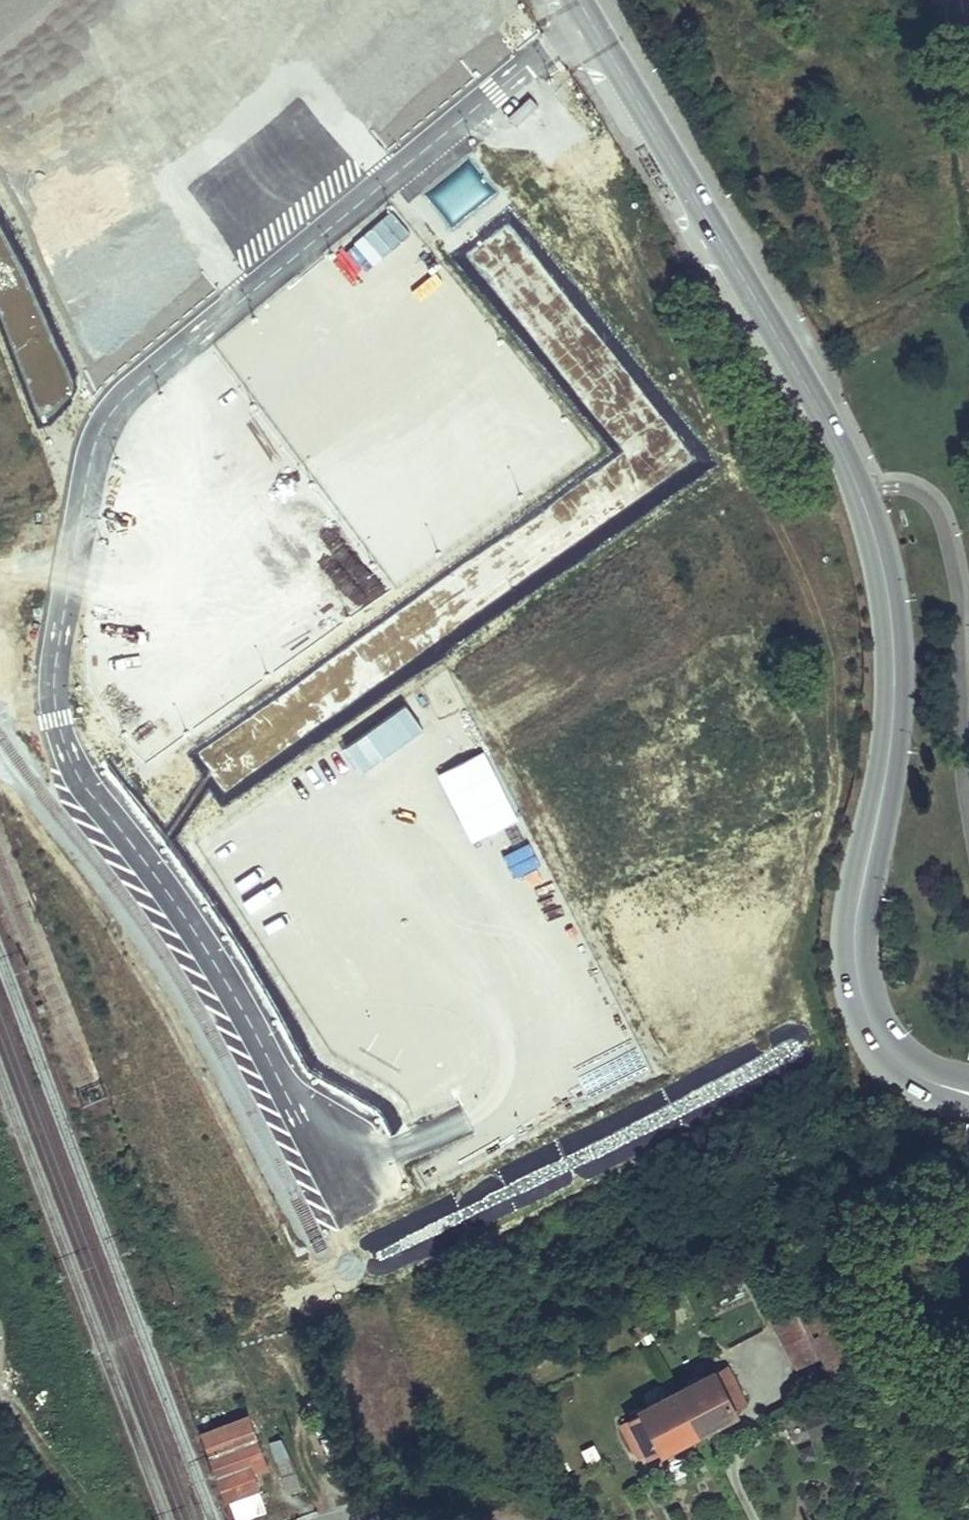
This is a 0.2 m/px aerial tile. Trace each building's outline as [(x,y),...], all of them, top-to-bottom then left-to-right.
[(819,1354),(797,1313),(774,1326),(796,1367),(819,1354)] [(712,1371),(675,1391),(697,1432),(734,1413),(732,1409),(744,1403),(725,1368),(713,1374),(712,1371)] [(697,1432),(675,1391),(639,1410),(641,1413),(627,1420),(628,1421),(620,1426),(637,1458),(645,1454),(646,1456),(660,1448),(661,1451),(697,1432)] [(211,1477),(220,1501),(256,1488),(251,1474),(265,1469),(259,1454),(251,1457),(245,1442),(211,1455),(218,1475),(211,1477)] [(260,1501),(249,1505),(252,1516),(264,1513),(260,1501)]
